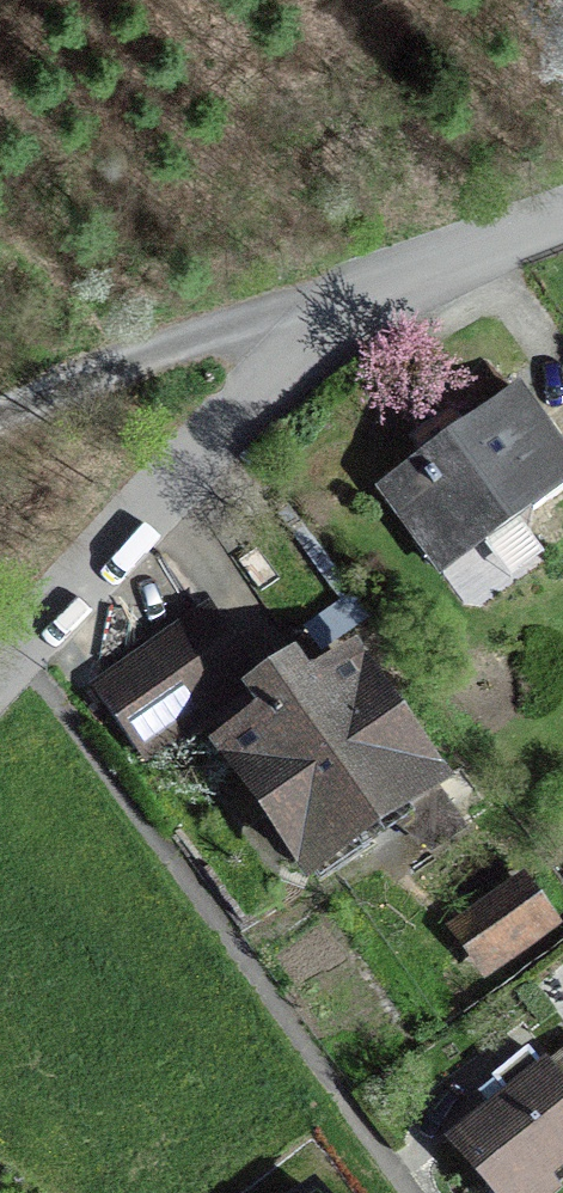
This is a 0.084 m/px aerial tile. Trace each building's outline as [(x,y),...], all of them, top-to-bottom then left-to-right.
[(512,394),(378,491),(433,566),(528,497),(536,509),(562,490),(562,464),(512,394)] [(355,593),(304,627),(322,653),(373,619),(355,593)] [(247,657),(204,600),(89,684),(146,761),(245,688),(231,669),(247,657)] [(210,745),(307,887),(401,823),(423,856),(466,827),(451,804),(478,786),(463,764),(447,775),(357,643),(311,674),(297,654),(241,692),(256,714),(210,745)] [(485,968),(543,926),(515,887),(457,929),(485,968)] [(537,1182),(562,1161),(562,1058),(496,1113),(493,1110),(450,1146),(488,1192),(545,1192),(537,1182)]
